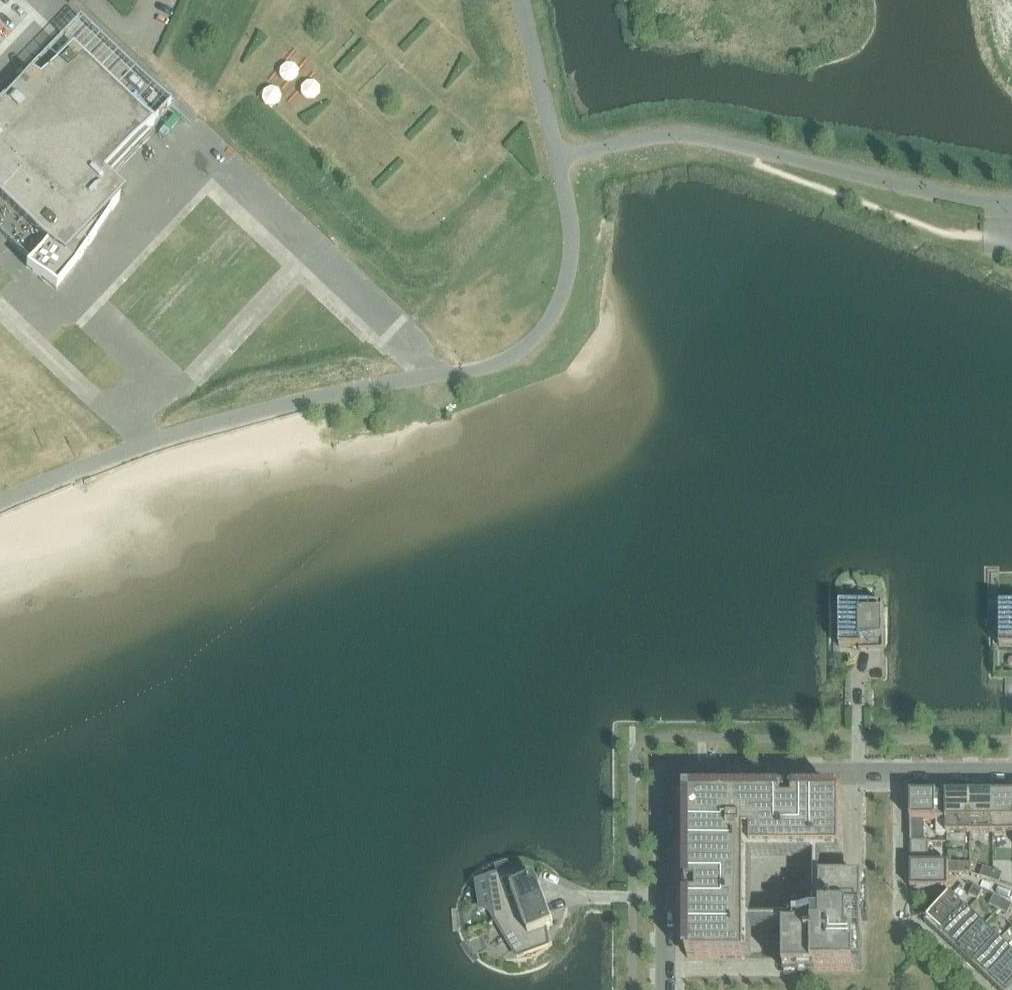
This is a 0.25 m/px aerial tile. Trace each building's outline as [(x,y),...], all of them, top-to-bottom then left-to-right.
[(27,266),(57,291),(74,268),(120,200),(119,200),(125,194),(109,179),(150,137),(146,132),(155,123),(73,45),(40,80),(31,71),(0,103),(0,195),(49,239),(27,266)] [(884,651),(884,605),(840,605),(840,647),(860,647),(860,651),(884,651)] [(1000,605),(1000,647),(1011,647),(1011,605),(1000,605)] [(841,795),(728,795),(728,812),(688,812),(688,959),(746,959),(746,929),(785,929),(785,971),(855,971),(855,942),(864,942),(864,898),(864,882),(841,882),(822,882),(822,853),(841,853),(841,795)] [(947,833),(947,795),(911,796),(911,821),(946,821),(947,833)] [(947,833),(969,833),(969,795),(947,795),(947,833)] [(969,833),(992,834),(992,795),(969,795),(969,833)] [(992,795),(992,834),(1011,834),(1011,795),(992,795)] [(911,830),(911,841),(924,841),(924,830),(911,830)] [(924,841),(911,841),(911,889),(949,889),(949,874),(949,864),(929,864),(929,841),(924,841)] [(489,878),(496,921),(545,903),(537,879),(529,882),(521,867),(517,868),(512,860),(503,864),(506,872),(489,878)] [(959,864),(949,864),(949,874),(959,874),(959,864)] [(981,877),(990,880),(994,871),(984,867),(981,877)] [(994,871),(990,880),(1000,884),(1003,874),(994,871)] [(983,891),(974,886),(970,896),(978,900),(983,891)] [(936,932),(942,938),(968,910),(952,895),(925,924),(935,933),(936,932)] [(990,906),(999,910),(1003,901),(994,897),(990,906)] [(999,910),(1008,915),(1011,906),(1011,905),(1003,901),(999,910)] [(545,903),(496,921),(518,958),(549,946),(547,929),(554,927),(545,903)] [(942,938),(958,953),(984,925),(968,910),(942,938)] [(958,953),(974,967),(1000,940),(984,925),(958,953)] [(990,982),(1011,959),(1011,951),(1000,940),(974,967),(990,982)] [(990,982),(998,989),(1011,989),(1011,959),(990,982)]
